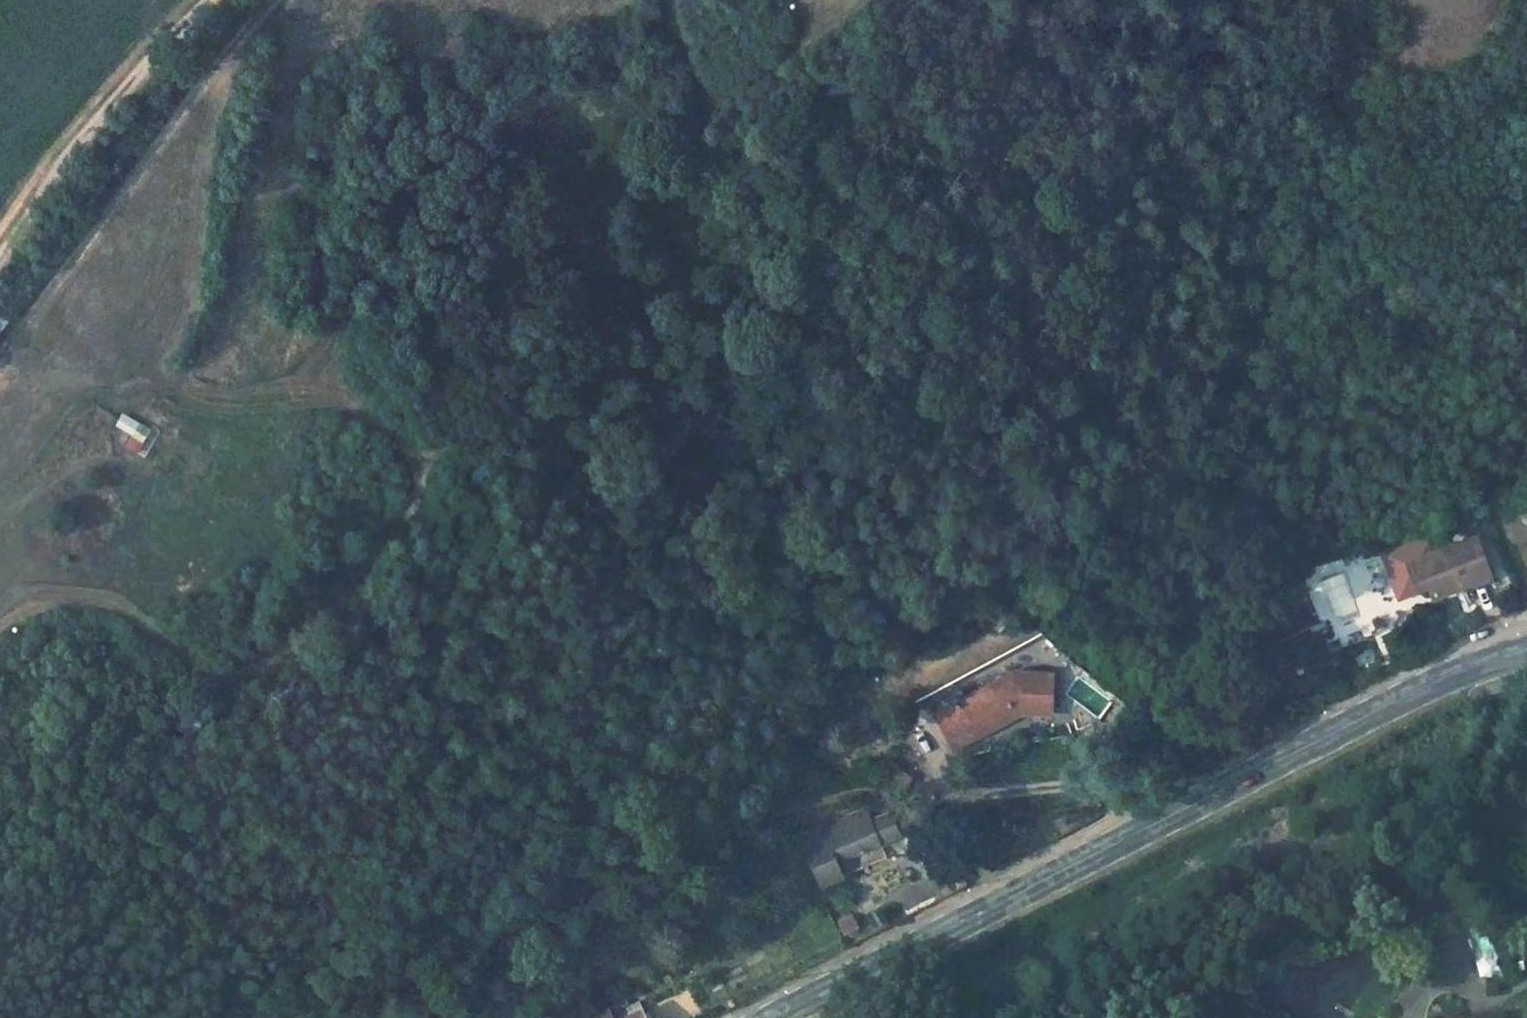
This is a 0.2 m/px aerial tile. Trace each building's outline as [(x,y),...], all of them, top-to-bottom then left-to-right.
[(138,447),(150,429),(124,413),(116,425),(133,435),(129,441),(138,447)] [(1492,574),(1479,536),(1403,563),(1417,601),(1492,574)] [(1028,704),(1050,708),(1052,676),(1014,669),(933,710),(950,744),(1015,712),(1011,704),(1028,704)] [(881,818),(805,853),(818,880),(838,873),(833,863),(890,837),(881,818)] [(837,919),(846,936),(861,929),(853,912),(837,919)] [(1472,945),(1483,983),(1508,976),(1496,938),(1472,945)] [(579,1008),(583,1017),(599,1017),(600,1017),(591,1001),(579,1008)]
